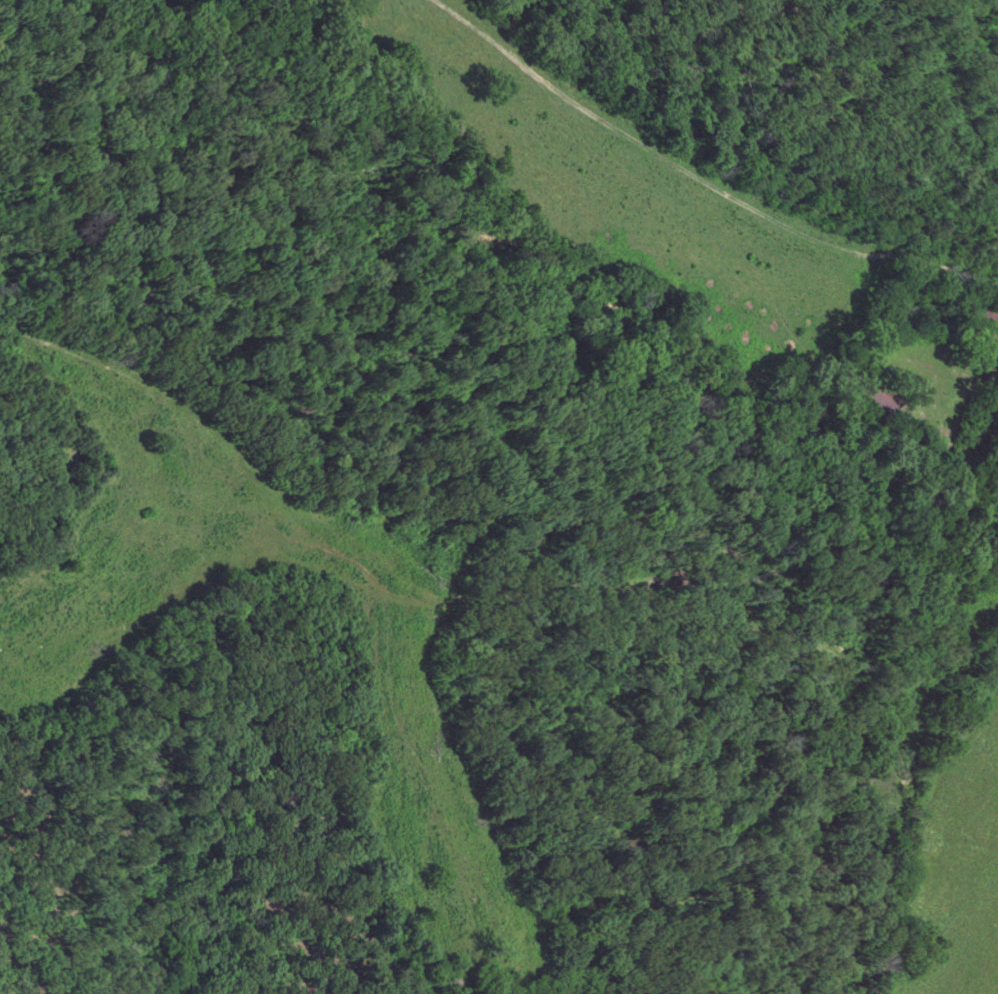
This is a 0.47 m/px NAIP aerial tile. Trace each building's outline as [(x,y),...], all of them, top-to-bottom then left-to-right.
[(997,312),(997,307),(970,292),(963,306),(993,322),(997,312)] [(857,395),(891,414),(901,396),(866,377),(857,395)]
